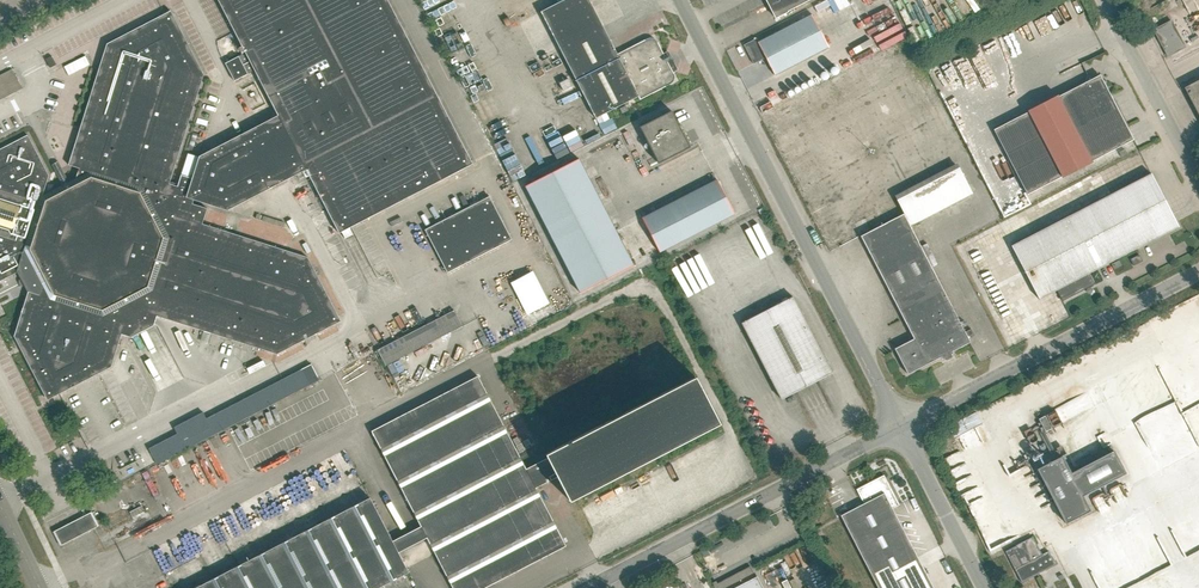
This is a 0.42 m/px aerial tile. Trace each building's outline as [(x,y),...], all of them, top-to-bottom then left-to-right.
[(25,286),(28,292),(14,337),(47,401),(112,368),(122,334),(131,337),(154,325),(157,316),(277,354),(341,321),(308,257),(203,224),(207,209),(193,204),(194,201),(226,211),(269,189),(306,170),(339,233),(473,164),(388,0),(218,0),(278,115),(199,156),(193,177),(181,174),(178,185),(169,182),(204,73),(171,11),(107,44),(69,165),(80,168),(76,178),(69,182),(65,175),(59,178),(63,185),(43,196),(48,176),(27,135),(0,149),(0,281),(17,272),(21,278),(20,279),(19,280),(19,281),(19,282),(19,283),(19,284),(19,285),(20,285),(20,286),(21,286),(22,286),(23,286),(24,286),(25,286)] [(640,100),(670,84),(671,83),(672,83),(672,82),(673,81),(674,80),(674,79),(675,78),(675,77),(675,76),(674,75),(674,73),(672,71),(674,65),(669,64),(668,62),(669,57),(664,55),(657,41),(656,40),(655,39),(653,38),(652,38),(651,38),(649,38),(648,38),(647,39),(617,54),(589,0),(563,0),(541,12),(596,118),(638,96),(640,100)] [(775,18),(810,0),(766,0),(775,18)] [(1178,6),(1175,0),(1168,0),(1161,3),(1165,12),(1178,6)] [(757,38),(743,44),(753,64),(766,57),(775,74),(828,47),(812,14),(759,41),(757,38)] [(1185,47),(1172,21),(1155,30),(1168,56),(1185,47)] [(725,53),(738,47),(735,42),(722,48),(725,53)] [(52,56),(46,60),(50,68),(57,65),(52,56)] [(239,56),(225,63),(235,81),(248,74),(239,56)] [(1085,82),(1079,86),(1058,97),(1057,95),(1028,110),(1029,112),(994,130),(1027,194),(1062,176),(1063,177),(1092,162),(1091,161),(1133,139),(1105,86),(1107,81),(1087,75),(1085,82)] [(1185,88),(1198,115),(1198,81),(1185,88)] [(489,103),(497,98),(492,88),(483,92),(489,103)] [(672,110),(640,127),(658,163),(690,147),(672,110)] [(548,127),(559,122),(557,117),(546,123),(548,127)] [(480,124),(487,135),(492,132),(486,121),(480,124)] [(183,149),(178,169),(187,172),(192,151),(183,149)] [(580,293),(634,265),(579,158),(525,186),(580,293)] [(507,177),(519,173),(516,165),(504,169),(507,177)] [(1056,289),(1062,300),(1094,283),(1089,273),(1178,226),(1151,174),(1012,246),(1039,299),(1056,289)] [(717,179),(657,210),(675,244),(734,214),(717,179)] [(488,195),(424,229),(447,272),(511,238),(488,195)] [(675,244),(657,210),(642,217),(660,252),(675,244)] [(952,350),(970,341),(964,330),(964,331),(904,213),(861,235),(914,338),(894,348),(908,373),(941,356),(942,358),(943,358),(944,360),(947,360),(951,358),(952,356),(951,353),(953,353),(952,350)] [(1133,265),(1136,264),(1142,261),(1139,255),(1130,259),(1133,265)] [(1111,264),(1112,265),(1114,269),(1122,265),(1119,260),(1111,264)] [(742,322),(781,399),(832,372),(793,296),(742,322)] [(454,309),(377,350),(385,365),(462,324),(454,309)] [(175,428),(178,435),(149,450),(157,465),(320,379),(312,364),(207,420),(204,413),(175,428)] [(408,572),(398,553),(427,538),(453,587),(485,587),(566,546),(536,488),(557,477),(570,501),(720,423),(695,376),(545,454),(547,458),(526,469),(478,376),(372,431),(421,526),(392,541),(370,497),(194,587),(377,587),(408,572)] [(799,391),(804,403),(810,401),(804,389),(799,391)] [(1039,419),(1046,431),(1052,428),(1045,415),(1039,419)] [(145,444),(139,447),(144,457),(149,455),(145,444)] [(1037,469),(1065,523),(1090,511),(1083,496),(1126,473),(1114,451),(1071,473),(1062,456),(1037,469)] [(840,516),(878,587),(933,587),(892,508),(899,505),(883,475),(856,489),(864,504),(840,516)] [(99,525),(92,512),(82,517),(89,530),(99,525)] [(1005,551),(1014,569),(1022,583),(1056,565),(1049,551),(1042,555),(1033,537),(1015,546),(1005,551)] [(757,576),(752,565),(713,585),(715,587),(765,587),(759,575),(757,576)]
